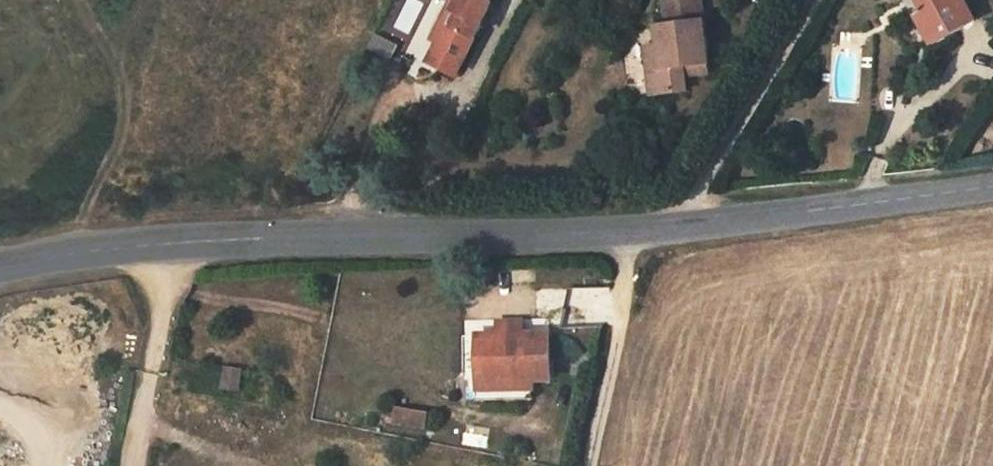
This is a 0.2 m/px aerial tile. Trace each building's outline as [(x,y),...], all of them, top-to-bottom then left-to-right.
[(453,1),(456,9),(439,44),(430,64),(458,77),(493,4),(485,0),(452,0),(453,1)] [(705,22),(703,0),(665,0),(668,27),(705,22)] [(917,17),(933,44),(976,20),(965,0),(926,0),(932,10),(924,13),(917,17)] [(926,0),(917,0),(924,13),(932,10),(926,0)] [(456,9),(453,1),(434,41),(439,44),(456,9)] [(705,22),(668,27),(658,28),(661,47),(662,68),(650,70),(653,96),(688,92),(685,66),(710,64),(705,22)] [(662,68),(661,47),(648,49),(650,70),(662,68)] [(598,289),(600,320),(610,320),(608,288),(598,289)] [(478,333),(479,380),(468,381),(468,400),(532,398),(532,388),(534,388),(534,380),(551,379),(549,331),(523,332),(523,320),(500,321),(499,332),(478,333)] [(224,387),(239,389),(242,370),(226,368),(224,387)] [(395,425),(423,428),(426,414),(398,409),(395,425)]
